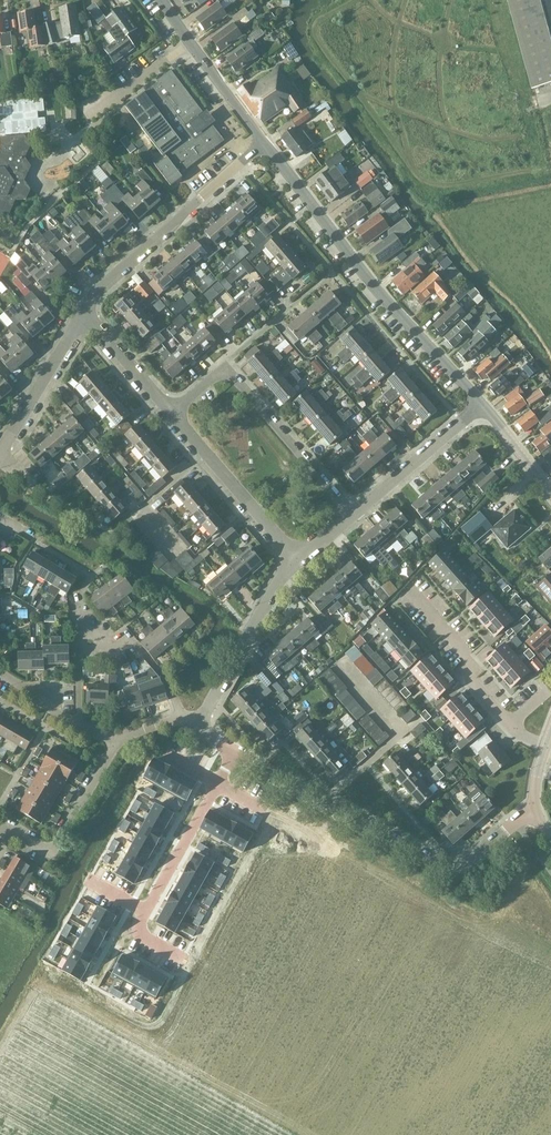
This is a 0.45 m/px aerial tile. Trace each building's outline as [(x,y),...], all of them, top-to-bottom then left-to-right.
[(533,89),(550,84),(550,0),(509,0),(533,89)] [(225,15),(216,4),(197,19),(205,30),(225,15)] [(42,25),(43,27),(43,29),(48,46),(57,43),(56,40),(63,39),(63,38),(80,36),(75,5),(59,7),(62,25),(52,27),(51,22),(42,25)] [(108,33),(108,32),(128,18),(120,7),(103,20),(100,23),(108,33)] [(236,22),(248,13),(244,7),(231,17),(236,22)] [(43,29),(43,27),(36,28),(33,11),(18,14),(20,32),(31,31),(34,46),(45,44),(43,29)] [(1,48),(12,46),(10,33),(5,33),(2,16),(0,16),(0,39),(1,48)] [(128,18),(108,32),(115,42),(104,49),(113,62),(119,58),(118,56),(132,45),(126,36),(136,29),(128,18)] [(240,36),(231,24),(211,39),(220,51),(240,36)] [(253,42),(264,35),(260,29),(247,38),(250,42),(247,45),(246,44),(227,59),(236,71),(256,57),(251,51),(257,47),(253,42)] [(266,105),(275,99),(270,92),(287,79),(285,77),(279,67),(252,86),(249,83),(237,92),(255,117),(259,116),(269,108),(266,105)] [(157,83),(125,107),(163,157),(164,156),(166,158),(179,175),(180,175),(223,141),(212,126),(207,130),(197,117),(202,113),(171,70),(156,81),(157,83)] [(56,71),(46,74),(47,84),(42,85),(43,95),(62,93),(56,71)] [(304,104),(287,79),(270,92),(275,99),(266,105),(269,108),(259,116),(264,122),(290,104),(295,111),(304,104)] [(44,111),(43,98),(0,102),(0,136),(46,132),(45,118),(38,119),(37,112),(44,111)] [(277,130),(282,137),(295,128),(295,129),(312,117),(307,110),(292,121),(292,119),(277,130)] [(299,134),(295,129),(295,128),(282,137),(297,157),(309,148),(313,145),(303,131),(299,134)] [(80,154),(86,149),(78,139),(72,144),(80,154)] [(138,140),(134,143),(139,150),(143,147),(138,140)] [(144,146),(143,147),(139,150),(147,161),(153,157),(144,146)] [(315,149),(296,160),(303,172),(322,160),(315,149)] [(23,153),(10,154),(10,152),(0,153),(0,202),(14,201),(15,209),(28,208),(23,153)] [(314,180),(322,191),(341,177),(333,167),(343,160),(338,153),(324,163),(329,169),(314,180)] [(182,178),(180,175),(179,175),(166,158),(155,166),(171,186),(182,178)] [(211,175),(219,170),(213,161),(205,166),(211,175)] [(142,169),(136,174),(142,181),(148,176),(142,169)] [(373,180),(366,171),(354,181),(360,189),(373,180)] [(348,188),(341,177),(322,191),(330,201),(348,188)] [(188,180),(176,186),(181,196),(193,190),(188,180)] [(142,193),(137,196),(150,210),(160,201),(143,181),(136,187),(142,193)] [(377,189),(372,183),(361,191),(365,198),(360,202),(341,216),(349,227),(368,213),(373,208),(373,209),(385,200),(394,194),(391,189),(385,194),(384,193),(381,195),(377,189)] [(139,220),(150,210),(137,196),(135,199),(130,192),(124,197),(114,185),(107,191),(118,204),(122,200),(139,220)] [(114,207),(118,204),(107,191),(100,197),(107,206),(104,209),(109,215),(105,219),(117,233),(128,224),(114,207)] [(246,194),(241,198),(235,203),(237,205),(237,206),(248,219),(250,221),(261,212),(259,210),(246,194)] [(385,210),(396,202),(392,196),(380,204),(385,210)] [(248,219),(237,206),(237,205),(235,203),(231,207),(233,209),(227,215),(238,228),(248,219)] [(106,242),(117,233),(105,219),(100,223),(95,217),(91,220),(80,207),(74,213),(85,225),(89,222),(106,242)] [(238,228),(227,215),(225,212),(220,216),(223,218),(216,224),(227,237),(238,228)] [(67,219),(76,229),(68,236),(73,242),(85,256),(96,247),(80,229),(85,225),(74,213),(67,219)] [(388,226),(379,213),(356,230),(366,243),(388,226)] [(397,238),(412,227),(404,217),(389,228),(393,233),(371,249),(373,252),(371,254),(376,261),(379,260),(381,263),(403,246),(397,238)] [(279,227),(273,220),(266,226),(268,227),(261,233),(265,239),(270,235),(279,227)] [(200,238),(215,254),(220,249),(217,246),(227,237),(216,224),(214,221),(210,225),(212,227),(205,233),(200,238)] [(74,265),(85,256),(73,242),(68,246),(63,240),(60,243),(49,231),(43,237),(56,253),(60,249),(74,265)] [(261,233),(259,231),(255,235),(261,242),(261,243),(265,239),(261,233)] [(278,237),(274,240),(270,235),(265,239),(261,243),(257,245),(257,246),(251,252),(252,253),(246,258),(249,261),(261,251),(262,251),(265,248),(274,259),(288,248),(290,246),(287,241),(284,244),(278,237)] [(52,256),(56,253),(43,237),(36,243),(46,255),(42,258),(44,260),(40,264),(55,282),(66,273),(52,256)] [(209,259),(215,254),(200,238),(195,242),(193,239),(189,243),(191,246),(185,251),(184,251),(196,264),(206,256),(209,259)] [(242,246),(238,249),(244,257),(249,253),(242,246)] [(200,269),(196,264),(184,251),(185,251),(182,248),(178,252),(180,255),(174,260),(185,273),(191,268),(195,273),(200,269)] [(288,248),(274,259),(283,269),(297,258),(299,256),(296,252),(293,254),(288,248)] [(244,257),(238,249),(234,253),(240,261),(244,257)] [(402,263),(406,268),(392,281),(404,294),(409,289),(423,277),(418,271),(424,266),(414,253),(402,263)] [(433,269),(444,260),(440,255),(430,265),(433,269)] [(45,291),(55,282),(40,264),(35,268),(34,266),(30,269),(20,258),(15,266),(18,269),(15,276),(17,278),(25,288),(30,283),(37,291),(41,287),(45,291)] [(170,264),(164,269),(163,269),(175,283),(175,282),(180,278),(183,282),(189,278),(185,273),(174,260),(172,258),(168,261),(170,264)] [(302,265),(297,258),(283,269),(293,280),(308,267),(305,262),(302,265)] [(248,275),(253,270),(244,259),(239,264),(248,275)] [(258,272),(266,266),(262,261),(255,268),(258,272)] [(229,270),(225,265),(219,270),(223,275),(229,270)] [(270,270),(266,266),(258,272),(262,277),(270,270)] [(175,283),(163,269),(164,269),(161,267),(157,270),(159,273),(153,279),(164,292),(169,287),(173,291),(178,287),(175,283)] [(233,269),(228,273),(235,281),(239,277),(233,269)] [(211,273),(206,277),(213,284),(217,281),(211,273)] [(235,281),(228,273),(224,277),(231,284),(235,281)] [(277,275),(273,278),(267,283),(276,293),(282,288),(281,287),(283,286),(281,284),(283,282),(277,275)] [(435,275),(426,283),(434,291),(441,300),(450,293),(435,275)] [(202,293),(213,284),(206,277),(202,280),(205,284),(198,289),(202,293)] [(251,289),(246,293),(257,306),(258,305),(264,301),(266,303),(270,300),(257,284),(256,284),(253,281),(248,286),(251,289)] [(434,291),(426,283),(425,281),(412,292),(421,303),(434,291)] [(153,293),(144,282),(138,287),(141,290),(137,293),(144,301),(153,293)] [(370,282),(362,287),(369,298),(376,294),(370,282)] [(295,294),(304,288),(300,283),(291,289),(295,294)] [(473,287),(469,291),(462,284),(450,295),(458,303),(467,295),(472,300),(479,293),(473,287)] [(212,287),(207,291),(214,299),(218,295),(212,287)] [(189,291),(185,295),(192,303),(196,299),(189,291)] [(214,299),(207,291),(203,295),(210,302),(214,299)] [(26,309),(31,315),(44,329),(54,319),(37,299),(31,292),(24,298),(30,305),(26,309)] [(330,292),(319,301),(338,323),(343,329),(347,325),(348,325),(354,319),(351,315),(344,321),(334,310),(341,305),(330,292)] [(257,306),(246,293),(235,302),(247,315),(253,310),(255,312),(260,309),(257,306)] [(192,303),(185,295),(181,299),(187,306),(192,303)] [(124,318),(137,306),(128,296),(112,309),(116,313),(118,311),(124,318)] [(155,310),(162,303),(158,299),(151,305),(155,310)] [(338,323),(319,301),(309,310),(320,323),(326,317),(339,332),(343,329),(338,323)] [(190,315),(200,308),(196,302),(186,309),(190,315)] [(247,315),(235,302),(225,311),(236,325),(236,324),(243,319),(245,321),(249,318),(247,315)] [(166,307),(162,303),(155,310),(158,314),(166,307)] [(466,314),(460,309),(456,304),(432,326),(441,336),(466,314)] [(33,338),(44,329),(31,315),(27,319),(22,313),(18,316),(10,306),(3,312),(12,323),(15,326),(19,322),(33,338)] [(133,328),(146,317),(137,306),(124,318),(121,320),(125,324),(127,322),(133,328)] [(320,323),(309,310),(298,319),(317,341),(321,338),(313,328),(320,323)] [(239,327),(236,324),(236,325),(225,311),(214,321),(214,320),(209,325),(218,336),(223,331),(225,334),(232,328),(234,330),(239,327)] [(146,317),(133,328),(130,330),(134,334),(136,332),(142,339),(144,338),(148,343),(155,337),(159,333),(165,328),(160,321),(154,326),(150,322),(154,319),(150,314),(146,317)] [(180,315),(176,318),(182,326),(186,323),(180,315)] [(474,328),(477,332),(486,323),(488,321),(484,316),(473,326),(467,320),(471,317),(469,315),(444,338),(452,347),(470,332),(474,328)] [(182,326),(176,318),(171,322),(178,330),(182,326)] [(317,341),(298,319),(287,328),(288,329),(282,333),(293,346),(298,341),(299,341),(305,335),(313,345),(317,341)] [(23,335),(15,326),(12,323),(6,328),(13,337),(10,340),(12,342),(7,346),(10,350),(23,364),(33,355),(19,339),(23,335)] [(496,333),(486,323),(477,332),(479,334),(457,353),(466,362),(487,343),(486,342),(496,333)] [(217,345),(213,340),(218,336),(209,325),(204,329),(193,339),(204,352),(205,352),(211,346),(213,349),(217,345)] [(278,325),(272,328),(276,335),(282,331),(278,325)] [(404,329),(400,335),(411,342),(415,335),(404,329)] [(337,356),(340,359),(363,340),(354,330),(341,341),(347,347),(337,356)] [(271,332),(265,338),(271,343),(276,337),(271,332)] [(148,343),(144,346),(150,354),(161,344),(165,340),(159,333),(155,337),(148,343)] [(207,354),(205,352),(204,352),(193,339),(183,348),(194,361),(201,355),(203,358),(207,354)] [(372,351),(363,340),(340,359),(344,364),(354,355),(359,362),(372,351)] [(293,349),(289,345),(283,351),(286,355),(293,349)] [(256,374),(279,355),(275,351),(266,359),(260,352),(254,346),(242,356),(248,362),(247,363),(256,374)] [(23,364),(10,350),(6,354),(0,348),(0,360),(12,374),(23,364)] [(196,363),(194,361),(183,348),(172,357),(183,370),(184,370),(190,364),(192,367),(196,363)] [(425,350),(416,359),(435,378),(445,369),(425,350)] [(381,361),(372,351),(359,362),(365,368),(355,376),(359,380),(381,361)] [(507,351),(501,356),(491,365),(488,360),(474,372),(482,382),(496,370),(500,374),(509,365),(508,364),(514,360),(507,351)] [(265,385),(278,374),(273,367),(282,359),(279,355),(256,374),(265,385)] [(186,372),(184,370),(183,370),(172,357),(161,366),(173,379),(179,373),(182,376),(186,372)] [(325,370),(315,360),(310,364),(319,375),(325,370)] [(390,372),(381,361),(359,380),(362,384),(372,376),(377,383),(390,372)] [(529,377),(535,372),(528,363),(522,368),(529,377)] [(327,381),(334,373),(329,368),(322,376),(327,381)] [(345,378),(353,375),(351,369),(343,373),(345,378)] [(383,395),(387,399),(409,380),(400,370),(387,381),(393,387),(383,395)] [(515,373),(513,375),(511,373),(510,372),(509,371),(508,371),(507,371),(506,373),(505,374),(488,389),(496,397),(509,386),(512,389),(522,380),(515,373)] [(80,384),(89,394),(102,383),(103,383),(106,381),(101,376),(98,378),(93,372),(80,384)] [(274,395),(297,376),(293,372),(284,380),(278,374),(265,385),(274,395)] [(300,380),(297,376),(274,395),(283,406),(296,395),(291,388),(300,380)] [(1,400),(12,390),(0,377),(0,398),(1,400)] [(418,391),(409,380),(387,399),(390,404),(400,395),(405,402),(418,391)] [(112,394),(115,391),(110,386),(107,389),(103,383),(102,383),(89,394),(98,405),(111,394),(112,394)] [(381,383),(360,397),(365,404),(386,391),(381,383)] [(311,424),(324,413),(319,407),(328,399),(333,395),(332,394),(339,387),(337,384),(325,395),(303,414),(311,424)] [(76,402),(79,400),(68,387),(60,396),(70,407),(73,405),(76,402)] [(522,402),(521,400),(525,396),(519,387),(503,399),(507,404),(504,406),(512,416),(526,406),(528,408),(543,397),(538,391),(522,402)] [(124,402),(115,391),(112,394),(111,394),(98,405),(103,410),(98,415),(102,420),(107,415),(121,404),(121,405),(124,402)] [(303,414),(325,395),(321,391),(312,399),(306,392),(293,403),(303,414)] [(427,401),(418,391),(405,402),(411,408),(402,416),(405,420),(427,401)] [(437,412),(427,401),(405,420),(409,425),(418,416),(424,423),(437,412)] [(125,409),(121,405),(121,404),(107,415),(112,421),(107,425),(112,431),(115,428),(119,433),(129,424),(125,419),(133,413),(128,407),(125,409)] [(544,410),(535,417),(531,413),(516,424),(523,434),(537,423),(540,428),(550,420),(550,404),(544,410)] [(75,417),(79,421),(87,415),(84,412),(81,414),(80,413),(74,407),(70,410),(75,417)] [(348,410),(342,415),(343,416),(321,435),(330,446),(343,434),(337,428),(346,420),(352,415),(348,410)] [(321,435),(343,416),(342,415),(339,412),(330,420),(324,413),(311,424),(321,435)] [(365,424),(370,430),(376,425),(374,423),(380,418),(377,414),(371,419),(365,424)] [(68,422),(62,427),(73,440),(84,431),(70,415),(65,419),(68,422)] [(90,418),(87,415),(79,421),(82,425),(88,432),(93,428),(87,421),(90,418)] [(402,423),(400,420),(393,426),(396,429),(402,423)] [(73,440),(62,427),(60,424),(54,428),(57,431),(51,436),(63,449),(73,440)] [(134,429),(129,424),(119,433),(124,438),(126,437),(134,447),(148,436),(151,434),(147,429),(144,431),(138,425),(134,429)] [(550,424),(541,431),(545,435),(532,444),(539,453),(550,444),(550,424)] [(408,434),(400,426),(396,430),(404,438),(408,434)] [(99,435),(93,428),(88,432),(94,439),(99,435)] [(370,430),(366,434),(386,456),(396,447),(385,434),(378,440),(370,430)] [(63,449),(51,436),(49,433),(44,437),(46,440),(41,445),(52,459),(63,449)] [(375,465),(386,456),(366,434),(362,437),(370,447),(364,452),(375,465)] [(153,442),(148,436),(134,447),(144,458),(157,446),(157,447),(160,444),(156,439),(153,442)] [(52,459),(41,445),(38,442),(33,447),(36,449),(30,455),(41,468),(52,459)] [(162,452),(157,447),(157,446),(144,458),(153,468),(166,457),(169,455),(165,450),(162,452)] [(540,456),(550,469),(550,468),(550,469),(550,447),(540,456)] [(364,474),(375,465),(364,452),(357,458),(349,448),(345,452),(364,474)] [(112,454),(118,461),(122,458),(116,450),(112,454)] [(94,451),(87,457),(91,461),(98,456),(94,451)] [(475,451),(464,460),(488,488),(498,478),(493,471),(486,477),(480,470),(486,464),(475,451)] [(354,483),(364,474),(345,452),(341,455),(349,465),(343,470),(354,483)] [(105,460),(111,467),(115,463),(109,456),(105,460)] [(84,468),(91,461),(87,457),(80,463),(84,468)] [(171,463),(166,457),(153,468),(161,477),(144,492),(149,498),(166,483),(162,479),(178,465),(174,460),(171,463)] [(128,465),(122,458),(118,461),(124,468),(128,465)] [(86,489),(99,477),(94,471),(95,471),(101,466),(97,460),(90,466),(80,475),(74,480),(79,485),(82,483),(86,488),(86,489)] [(488,488),(464,460),(453,469),(465,483),(471,478),(483,492),(488,488)] [(122,470),(115,463),(111,467),(117,474),(122,470)] [(73,469),(66,475),(70,480),(77,474),(73,469)] [(465,483),(453,469),(443,478),(461,499),(466,495),(459,488),(465,483)] [(129,475),(136,482),(140,479),(134,471),(129,475)] [(58,489),(70,480),(66,475),(64,477),(61,474),(52,482),(58,489)] [(95,499),(108,488),(99,477),(86,489),(86,488),(83,491),(88,496),(90,493),(95,499)] [(123,480),(129,488),(134,484),(127,477),(123,480)] [(461,499),(443,478),(432,487),(444,501),(450,496),(456,503),(461,499)] [(146,485),(140,479),(136,482),(141,489),(146,485)] [(184,504),(197,493),(200,491),(196,486),(193,488),(188,482),(185,484),(181,479),(161,497),(166,502),(175,494),(184,504)] [(143,495),(134,484),(129,488),(133,493),(131,495),(137,501),(143,495)] [(444,501),(432,487),(422,496),(440,517),(445,513),(439,506),(444,501)] [(104,510),(118,498),(108,488),(95,499),(92,501),(97,506),(100,504),(104,509),(104,510)] [(202,499),(197,493),(184,504),(193,515),(206,504),(209,501),(205,496),(202,499)] [(498,494),(484,506),(488,511),(502,499),(498,494)] [(440,517),(422,496),(411,505),(423,519),(429,514),(435,521),(440,517)] [(127,509),(118,498),(104,510),(104,509),(101,512),(106,517),(109,515),(114,521),(127,509)] [(215,515),(218,512),(214,507),(211,509),(206,504),(193,515),(198,521),(193,525),(197,530),(202,525),(215,514),(215,515)] [(504,504),(490,516),(496,522),(509,510),(504,504)] [(396,508),(385,518),(409,545),(417,538),(412,532),(408,535),(402,528),(408,522),(396,508)] [(159,514),(165,521),(169,517),(163,510),(159,514)] [(492,528),(479,513),(460,528),(473,544),(471,546),(476,552),(480,549),(475,543),(490,530),(506,549),(530,529),(514,510),(492,528)] [(466,516),(461,511),(456,515),(461,520),(466,516)] [(227,523),(218,512),(215,515),(215,514),(202,525),(207,531),(202,535),(207,541),(212,536),(214,539),(222,532),(219,529),(227,523)] [(377,524),(369,514),(354,527),(363,537),(377,524)] [(175,524),(169,517),(165,521),(171,528),(175,524)] [(409,545),(385,518),(375,527),(391,546),(397,541),(404,549),(409,545)] [(127,534),(137,526),(133,521),(123,529),(127,534)] [(142,531),(137,526),(127,534),(132,539),(142,531)] [(391,546),(375,527),(365,536),(388,563),(392,559),(385,551),(391,546)] [(221,537),(224,541),(227,544),(238,535),(231,528),(221,537)] [(437,545),(442,540),(433,529),(427,534),(437,545)] [(136,544),(146,536),(142,531),(132,539),(136,544)] [(177,535),(183,542),(187,538),(181,531),(177,535)] [(465,540),(456,531),(452,536),(460,544),(465,540)] [(430,551),(436,545),(427,534),(421,540),(430,551)] [(140,549),(150,541),(146,536),(136,544),(140,549)] [(388,563),(365,536),(354,546),(366,559),(370,565),(376,559),(383,567),(388,563)] [(224,541),(221,537),(213,543),(217,547),(224,541)] [(193,545),(187,538),(183,542),(189,549),(193,545)] [(145,554),(155,546),(150,541),(140,549),(145,554)] [(149,559),(159,551),(155,546),(145,554),(149,559)] [(235,553),(239,558),(250,571),(252,574),(258,570),(255,567),(261,562),(250,548),(243,554),(239,549),(235,553)] [(537,559),(547,571),(550,567),(550,548),(537,559)] [(207,549),(200,555),(203,559),(210,553),(207,549)] [(443,550),(429,563),(436,572),(451,559),(443,550)] [(153,564),(163,556),(159,551),(149,559),(153,564)] [(180,555),(189,565),(194,560),(193,560),(185,551),(180,555)] [(30,582),(44,559),(33,552),(23,567),(31,572),(26,580),(30,582)] [(478,565),(482,561),(475,553),(468,559),(472,564),(474,562),(478,565)] [(184,569),(189,565),(180,555),(175,559),(184,569)] [(192,569),(203,559),(200,555),(194,560),(189,565),(184,569),(183,570),(187,574),(190,578),(196,573),(192,569)] [(158,570),(159,568),(168,561),(163,556),(153,564),(158,570)] [(244,576),(250,571),(239,558),(228,567),(240,580),(239,580),(242,583),(247,579),(244,576)] [(45,581),(54,565),(44,559),(30,582),(34,585),(39,577),(45,581)] [(183,570),(184,569),(175,559),(169,564),(178,574),(183,570)] [(392,559),(388,563),(392,568),(397,564),(392,559)] [(444,580),(459,567),(451,559),(436,572),(444,580)] [(178,574),(169,564),(168,561),(159,568),(172,579),(178,574)] [(351,562),(340,571),(358,592),(363,588),(356,581),(362,576),(351,562)] [(51,595),(65,572),(54,565),(45,581),(52,585),(47,593),(51,595)] [(486,574),(490,569),(486,565),(481,569),(486,574)] [(234,585),(239,580),(240,580),(228,567),(218,576),(229,589),(231,592),(236,588),(234,585)] [(444,580),(451,589),(466,576),(459,567),(444,580)] [(486,574),(490,579),(495,574),(490,569),(486,574)] [(358,592),(340,571),(329,580),(341,594),(345,599),(351,594),(353,596),(358,592)] [(76,578),(65,572),(51,595),(46,605),(50,607),(55,598),(60,590),(67,594),(76,578)] [(536,585),(550,602),(550,572),(536,585)] [(121,573),(111,582),(128,605),(132,602),(127,596),(134,590),(121,573)] [(221,601),(231,592),(229,589),(218,576),(212,581),(208,577),(204,581),(221,601)] [(451,589),(459,598),(474,585),(466,576),(451,589)] [(341,594),(329,580),(319,589),(337,610),(342,606),(335,599),(341,594)] [(388,580),(380,587),(389,598),(397,590),(388,580)] [(5,581),(4,590),(14,591),(15,582),(5,581)] [(128,605),(111,582),(100,590),(113,606),(119,601),(124,608),(128,605)] [(474,585),(459,598),(467,606),(481,593),(474,585)] [(508,586),(502,590),(506,594),(511,589),(508,586)] [(389,598),(380,587),(374,593),(383,603),(389,598)] [(337,610),(319,589),(308,599),(320,612),(326,607),(332,614),(337,610)] [(117,613),(113,606),(100,590),(89,598),(102,615),(109,609),(114,616),(117,613)] [(488,593),(469,609),(478,619),(497,602),(488,593)] [(511,599),(514,603),(519,598),(516,594),(511,599)] [(522,602),(519,598),(514,603),(517,606),(522,602)] [(497,602),(478,619),(485,628),(504,611),(497,602)] [(168,609),(166,611),(184,633),(195,624),(181,609),(174,615),(168,609)] [(371,618),(365,610),(359,616),(366,623),(371,618)] [(174,642),(184,633),(166,611),(162,614),(167,620),(161,626),(174,642)] [(513,620),(504,611),(485,628),(494,637),(513,620)] [(379,633),(393,620),(386,612),(371,625),(379,633)] [(322,614),(317,619),(327,631),(333,626),(322,614)] [(525,615),(522,618),(526,624),(530,621),(525,615)] [(523,627),(526,624),(522,618),(518,622),(523,627)] [(319,632),(311,624),(307,619),(297,628),(315,649),(319,645),(313,637),(319,632)] [(327,631),(317,619),(311,624),(319,632),(322,636),(327,631)] [(386,642),(401,629),(393,620),(379,633),(386,642)] [(164,650),(174,642),(161,626),(154,631),(149,625),(145,628),(164,650)] [(550,651),(550,632),(545,626),(536,634),(550,651)] [(111,628),(103,631),(106,638),(113,635),(111,628)] [(154,659),(164,650),(145,628),(142,631),(147,637),(140,643),(154,659)] [(315,649),(297,628),(286,637),(298,650),(304,646),(310,653),(315,649)] [(394,651),(409,638),(401,629),(386,642),(394,651)] [(505,633),(508,637),(514,632),(511,629),(505,633)] [(355,638),(361,645),(369,638),(363,631),(355,638)] [(526,642),(543,661),(550,654),(550,651),(536,634),(526,642)] [(515,635),(510,640),(517,648),(522,644),(515,635)] [(57,664),(56,637),(51,637),(51,646),(43,647),(43,652),(44,664),(57,664)] [(60,637),(56,637),(57,664),(70,664),(69,646),(61,646),(60,637)] [(298,650),(286,637),(276,646),(294,667),(298,663),(292,655),(298,650)] [(401,659),(416,646),(409,638),(394,651),(401,659)] [(32,670),(31,643),(26,643),(26,653),(18,653),(19,671),(32,670)] [(44,670),(44,664),(43,652),(36,652),(35,643),(31,643),(32,670),(44,670)] [(486,660),(494,670),(513,653),(505,644),(486,660)] [(362,649),(369,657),(374,653),(366,645),(362,649)] [(294,667),(276,646),(265,655),(272,664),(267,668),(276,679),(282,674),(277,668),(283,664),(289,671),(294,667)] [(349,659),(358,651),(354,646),(345,654),(349,659)] [(409,668),(424,655),(416,646),(401,659),(409,668)] [(532,653),(529,649),(523,654),(526,657),(532,653)] [(353,663),(362,655),(358,651),(349,659),(353,663)] [(377,665),(383,660),(375,652),(370,657),(377,665)] [(494,670),(502,679),(521,662),(513,653),(494,670)] [(532,653),(526,657),(530,661),(535,656),(532,653)] [(357,668),(366,660),(362,655),(353,663),(357,668)] [(430,655),(411,672),(419,681),(438,664),(430,655)] [(361,673),(370,664),(366,660),(357,668),(361,673)] [(377,665),(385,673),(390,669),(383,660),(377,665)] [(502,679),(510,688),(529,672),(521,662),(502,679)] [(132,672),(130,664),(123,666),(125,674),(132,672)] [(365,677),(375,669),(370,664),(361,673),(365,677)] [(438,664),(419,681),(427,690),(446,673),(438,664)] [(324,669),(321,666),(315,671),(318,674),(324,669)] [(92,675),(92,667),(83,667),(83,676),(92,675)] [(151,681),(137,686),(143,704),(151,701),(152,704),(168,699),(161,679),(151,667),(144,673),(151,681)] [(323,683),(334,673),(330,668),(319,678),(323,683)] [(240,711),(267,688),(268,687),(276,680),(266,669),(257,677),(263,683),(252,692),(247,686),(231,700),(240,711)] [(369,682),(379,674),(378,673),(375,669),(365,677),(369,682)] [(386,675),(392,682),(398,677),(392,670),(386,675)] [(328,688),(339,678),(334,673),(323,683),(328,688)] [(379,673),(378,673),(379,674),(369,682),(373,686),(383,677),(379,673)] [(446,673),(427,690),(435,699),(454,683),(446,673)] [(116,675),(108,675),(106,675),(105,686),(88,685),(87,701),(94,701),(94,702),(107,703),(108,693),(115,693),(116,675)] [(295,693),(305,686),(299,677),(289,684),(295,693)] [(332,693),(343,683),(339,678),(328,688),(332,693)] [(380,694),(390,685),(386,680),(376,689),(380,694)] [(337,698),(346,690),(348,688),(343,683),(332,693),(337,698)] [(385,699),(395,690),(390,685),(380,694),(385,699)] [(143,704),(137,686),(118,693),(123,707),(129,705),(131,711),(144,707),(143,704)] [(250,721),(263,709),(267,706),(262,700),(272,692),(268,687),(267,688),(240,711),(250,721)] [(402,696),(408,691),(405,687),(399,692),(402,696)] [(341,702),(350,694),(346,690),(337,698),(341,702)] [(389,704),(399,695),(395,690),(385,699),(389,704)] [(406,699),(411,694),(408,691),(402,696),(406,699)] [(271,698),(273,706),(286,700),(284,693),(271,698)] [(345,707),(354,699),(350,694),(341,702),(345,707)] [(445,699),(435,708),(438,713),(441,711),(449,720),(468,703),(460,694),(448,704),(445,699)] [(394,709),(404,700),(399,695),(389,704),(394,709)] [(349,711),(358,703),(354,699),(345,707),(349,711)] [(408,705),(404,700),(394,709),(398,714),(408,705)] [(259,731),(279,713),(286,708),(282,703),(272,712),(267,706),(263,709),(250,721),(259,731)] [(362,708),(358,703),(349,711),(353,716),(362,708)] [(468,703),(449,720),(457,729),(476,712),(468,703)] [(365,712),(362,708),(353,716),(356,720),(365,712)] [(401,718),(406,724),(416,716),(411,710),(401,718)] [(425,711),(420,715),(423,719),(428,714),(425,711)] [(476,712),(457,729),(469,743),(486,728),(482,723),(484,721),(476,712)] [(283,718),(279,713),(259,731),(268,742),(282,730),(276,724),(283,718)] [(428,714),(423,719),(426,722),(431,717),(428,714)] [(359,723),(363,727),(371,719),(367,715),(359,723)] [(305,747),(326,728),(321,724),(316,729),(308,719),(301,725),(300,723),(292,730),(296,735),(295,736),(295,737),(296,736),(305,747)] [(367,732),(375,724),(371,719),(363,727),(367,732)] [(7,751),(21,728),(7,720),(0,733),(0,735),(6,739),(1,747),(7,751)] [(415,739),(426,729),(420,723),(409,732),(415,739)] [(371,736),(379,728),(375,724),(367,732),(371,736)] [(314,757),(327,745),(323,740),(330,733),(329,733),(332,730),(328,726),(326,728),(305,747),(314,757)] [(7,751),(13,754),(18,746),(26,750),(34,736),(21,728),(7,751)] [(383,733),(379,728),(371,736),(374,741),(383,733)] [(440,728),(435,732),(438,736),(443,731),(440,728)] [(385,732),(383,733),(374,741),(379,746),(389,737),(385,732)] [(493,774),(510,761),(504,753),(502,755),(499,750),(493,742),(492,743),(487,735),(477,741),(470,747),(476,755),(479,754),(493,774)] [(323,767),(344,749),(340,745),(334,749),(329,744),(327,745),(314,757),(323,767)] [(59,765),(66,754),(53,747),(47,758),(59,765)] [(452,751),(455,755),(460,750),(457,747),(452,751)] [(352,759),(344,749),(323,767),(332,778),(349,764),(353,768),(367,757),(361,751),(352,759)] [(383,764),(392,775),(413,757),(409,752),(402,758),(397,752),(383,764)] [(401,785),(415,773),(410,768),(417,761),(421,758),(417,753),(413,757),(392,775),(401,785)] [(78,762),(66,754),(59,765),(72,772),(78,762)] [(53,775),(59,765),(47,758),(41,768),(41,769),(41,768),(53,775)] [(154,759),(144,777),(155,783),(165,765),(165,764),(164,765),(154,759)] [(65,783),(72,772),(59,765),(53,775),(65,782),(65,783)] [(165,765),(155,783),(165,789),(176,771),(165,765)] [(47,786),(53,775),(41,768),(41,769),(35,779),(47,786)] [(176,771),(165,789),(176,795),(186,777),(176,772),(176,771)] [(444,776),(439,771),(431,777),(436,783),(444,776)] [(410,795),(431,778),(427,773),(420,779),(415,773),(401,785),(410,795)] [(59,793),(65,783),(65,782),(53,775),(47,786),(59,793)] [(186,777),(176,795),(187,801),(197,783),(186,777)] [(435,782),(431,778),(410,795),(420,806),(433,795),(428,789),(435,782)] [(47,786),(35,779),(29,789),(41,796),(47,786)] [(53,803),(59,793),(47,786),(41,796),(53,803)] [(146,787),(143,793),(148,796),(151,790),(146,787)] [(471,793),(467,797),(485,818),(496,808),(478,788),(472,793),(471,793)] [(35,806),(41,796),(29,789),(23,799),(35,806)] [(151,790),(148,796),(153,799),(157,793),(151,790)] [(47,813),(53,803),(41,796),(35,806),(47,813)] [(474,827),(485,818),(467,797),(462,801),(468,808),(463,813),(474,827)] [(35,806),(23,799),(17,810),(29,817),(35,806)] [(167,799),(164,804),(169,807),(172,802),(167,799)] [(135,800),(133,805),(138,809),(141,803),(135,800)] [(172,802),(169,807),(174,810),(178,805),(172,802)] [(453,845),(464,836),(446,815),(435,803),(431,807),(447,826),(441,831),(453,845)] [(155,804),(150,815),(167,824),(173,814),(155,804)] [(133,805),(130,811),(135,814),(138,809),(133,805)] [(41,824),(47,813),(35,806),(29,817),(41,824)] [(210,811),(200,828),(211,834),(209,838),(221,817),(210,811)] [(464,836),(474,827),(463,813),(457,818),(451,811),(446,815),(464,836)] [(150,815),(144,824),(162,835),(163,834),(162,834),(167,824),(150,815)] [(221,817),(209,838),(219,844),(232,822),(231,822),(231,823),(221,817)] [(124,820),(122,825),(127,828),(130,823),(124,820)] [(232,822),(219,844),(220,844),(221,843),(231,848),(242,828),(232,822)] [(144,824),(139,834),(157,844),(162,835),(144,824)] [(265,824),(255,843),(266,849),(276,831),(265,824)] [(122,825),(119,830),(124,834),(127,828),(122,825)] [(242,828),(231,848),(231,849),(233,847),(243,852),(253,835),(242,829),(243,828),(242,828)] [(276,831),(266,849),(276,855),(287,836),(286,836),(276,831)] [(139,834),(133,844),(151,854),(156,845),(157,844),(139,834)] [(287,836),(276,855),(287,861),(297,842),(287,836)] [(113,840),(110,845),(116,848),(119,843),(113,840)] [(297,842),(287,861),(297,867),(308,848),(297,843),(298,842),(297,842)] [(199,843),(196,849),(201,852),(204,846),(199,843)] [(133,844),(128,854),(146,864),(145,863),(151,854),(133,844)] [(110,845),(108,850),(113,853),(116,848),(110,845)] [(204,846),(201,852),(206,855),(210,849),(204,846)] [(190,863),(189,863),(210,874),(208,873),(213,863),(196,853),(190,863)] [(105,854),(102,860),(108,863),(111,858),(105,854)] [(128,854),(122,864),(140,874),(146,864),(128,854)] [(220,855),(217,861),(222,864),(225,858),(220,855)] [(15,857),(9,868),(29,880),(34,872),(34,868),(32,867),(15,857)] [(225,858),(222,864),(227,867),(231,861),(225,858)] [(359,858),(353,868),(367,875),(372,865),(359,858)] [(189,863),(184,873),(204,884),(210,874),(189,863)] [(122,864),(116,874),(134,884),(139,874),(140,875),(140,874),(122,864)] [(372,865),(367,875),(381,883),(386,873),(372,865)] [(29,880),(9,868),(3,878),(19,888),(23,890),(29,880)] [(353,868),(348,877),(362,885),(367,875),(353,868)] [(184,874),(179,883),(196,893),(202,884),(204,885),(204,884),(184,873),(184,874)] [(220,874),(217,879),(223,882),(226,877),(220,874)] [(367,875),(362,885),(375,893),(381,883),(367,875)] [(348,877),(342,887),(356,894),(362,885),(348,877)] [(3,878),(0,883),(0,890),(13,898),(19,888),(3,878)] [(217,879),(214,884),(220,888),(223,882),(217,879)] [(173,892),(173,893),(191,903),(196,893),(179,883),(174,893),(173,892)] [(258,884),(251,898),(272,909),(279,896),(258,884)] [(362,885),(356,894),(370,902),(375,893),(362,885)] [(342,887),(337,896),(351,904),(356,894),(342,887)] [(13,898),(0,890),(0,905),(7,909),(13,898)] [(47,898),(38,893),(36,898),(44,903),(47,898)] [(173,893),(167,903),(188,914),(188,913),(186,912),(191,903),(173,893)] [(209,893),(206,899),(212,902),(215,897),(209,893)] [(356,894),(351,904),(365,912),(370,902),(356,894)] [(337,896),(332,906),(346,913),(351,904),(337,896)] [(251,898),(243,911),(264,922),(272,909),(251,898)] [(206,899),(203,904),(209,907),(212,902),(206,899)] [(78,903),(75,908),(81,912),(84,906),(78,903)] [(168,904),(162,913),(182,924),(188,914),(167,903),(168,904)] [(351,904),(346,913),(360,921),(365,912),(351,904)] [(332,906),(326,916),(340,923),(346,913),(332,906)] [(98,907),(92,918),(110,928),(110,927),(115,917),(98,907)] [(75,908),(72,913),(78,917),(81,912),(75,908)] [(162,913),(157,923),(174,933),(180,923),(182,924),(162,913)] [(198,913),(195,918),(201,921),(204,916),(198,913)] [(346,913),(340,923),(354,931),(360,921),(346,913)] [(92,918),(86,928),(104,939),(110,928),(92,918)] [(195,918),(192,923),(198,927),(201,921),(195,918)] [(66,924),(63,929),(69,932),(72,927),(66,924)] [(77,936),(77,937),(98,949),(103,939),(104,939),(86,928),(81,938),(77,936)] [(190,928),(187,934),(193,937),(196,931),(190,928)] [(63,929),(60,934),(66,938),(69,932),(63,929)] [(77,937),(71,947),(92,960),(93,959),(92,959),(98,949),(77,937)] [(55,945),(52,950),(57,953),(60,948),(55,945)] [(72,949),(67,959),(87,970),(92,960),(71,947),(70,948),(72,949)] [(52,950),(49,955),(55,959),(57,953),(52,950)] [(123,955),(112,975),(123,981),(134,961),(133,961),(123,955)] [(68,960),(62,971),(80,981),(86,970),(86,971),(87,970),(67,959),(66,959),(68,960)] [(134,961),(123,981),(133,987),(145,967),(134,961)] [(145,967),(133,987),(134,987),(135,985),(145,990),(143,992),(144,993),(155,973),(145,968),(145,967)] [(155,973),(144,993),(155,999),(166,979),(155,973)] [(112,988),(109,993),(114,996),(117,991),(112,988)] [(117,991),(114,996),(119,999),(123,994),(117,991)] [(133,1000),(130,1005),(135,1008),(139,1002),(133,1000)] [(139,1002),(135,1008),(141,1011),(144,1005),(139,1002)] [(533,1134),(521,1127),(517,1134),(503,1125),(497,1134),(533,1134)] [(458,1134),(444,1126),(439,1134),(457,1134),(458,1134)]
